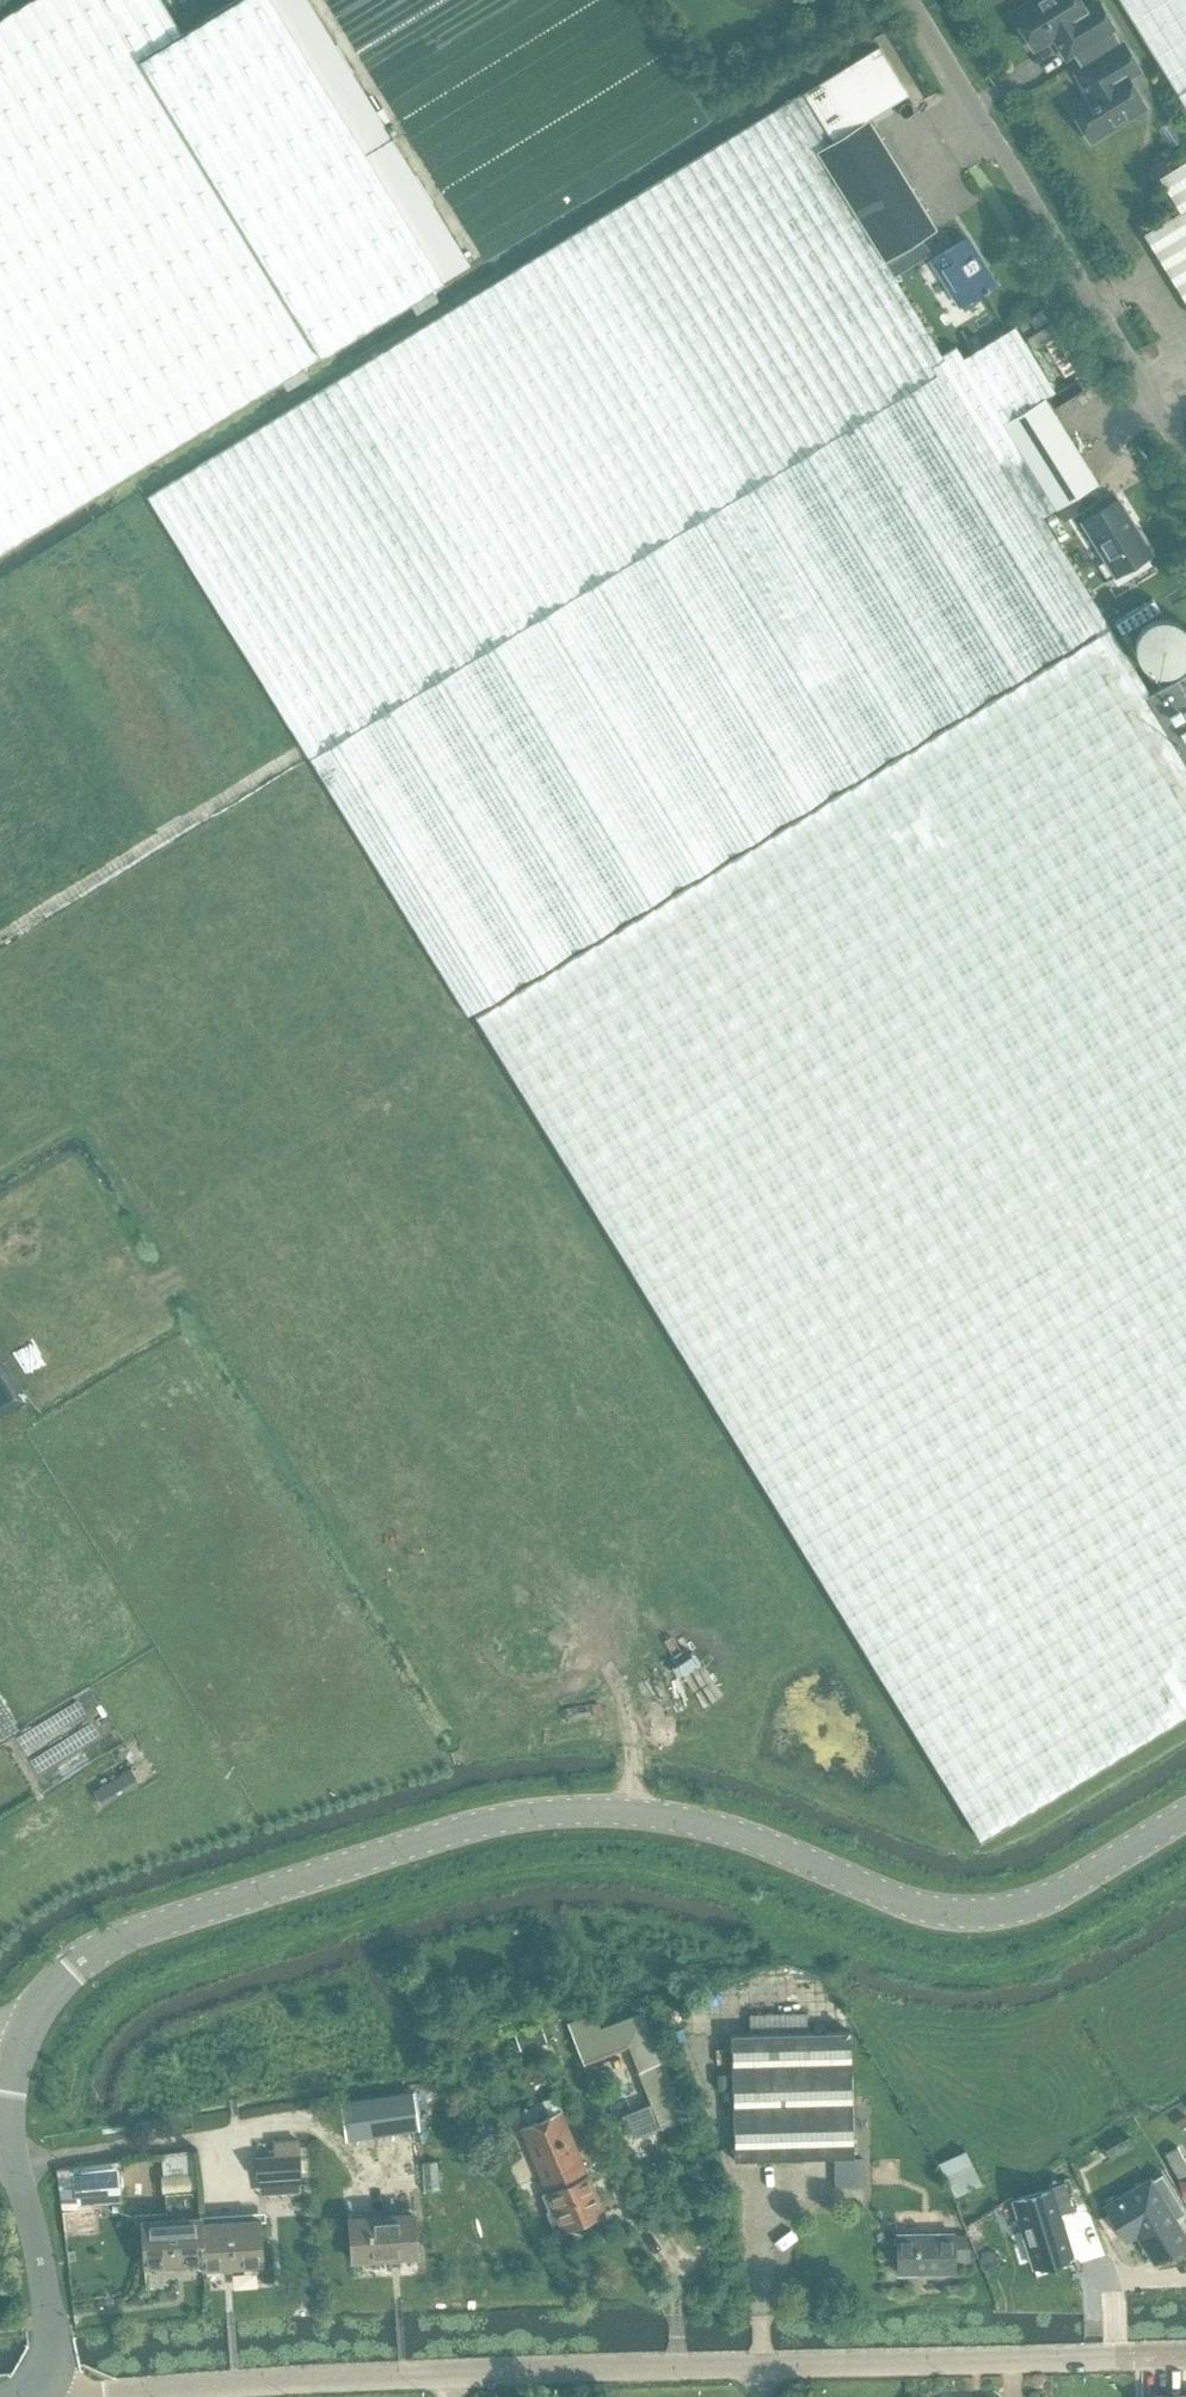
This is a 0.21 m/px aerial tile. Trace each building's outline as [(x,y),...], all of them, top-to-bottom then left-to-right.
[(440,277),(466,261),(307,0),(235,0),(181,33),(161,0),(30,0),(0,18),(0,550),(440,277)] [(1115,38),(1110,30),(1114,27),(1098,2),(1085,9),(1080,0),(1034,0),(1011,14),(1033,49),(1053,36),(1066,57),(1074,52),(1079,60),(1115,38)] [(1179,93),(1185,105),(1185,0),(1120,0),(1179,93)] [(1090,141),(1146,107),(1127,77),(1140,69),(1124,44),(1120,46),(1115,38),(1079,60),(1084,68),(1076,73),(1089,94),(1068,106),(1090,141)] [(936,229),(868,119),(908,94),(878,46),(802,93),(785,103),(146,497),(306,754),(566,594),(945,360),(942,355),(883,261),(936,229)] [(1170,123),(1158,131),(1169,149),(1182,141),(1170,123)] [(1185,161),(1158,178),(1180,212),(1144,234),(1185,302),(1185,161)] [(961,304),(993,283),(981,264),(978,266),(962,241),(932,260),(961,304)] [(1035,327),(1048,320),(1042,310),(1029,317),(1035,327)] [(1032,349),(1056,334),(1050,324),(1026,339),(1032,349)] [(1043,397),(1054,391),(1014,326),(962,358),(949,366),(310,759),(467,1015),(1094,630),(1105,622),(1041,516),(1054,508),(1062,521),(1099,499),(1091,486),(1095,483),(1043,397)] [(949,366),(962,358),(955,347),(942,355),(945,360),(949,366)] [(1115,575),(1149,554),(1116,500),(1082,521),(1115,575)] [(1112,608),(1104,614),(1109,623),(1118,617),(1112,608)] [(1134,647),(1136,654),(1141,663),(1151,670),(1163,673),(1177,669),(1185,660),(1185,629),(1177,619),(1163,615),(1151,618),(1141,626),(1135,637),(1134,647)] [(1149,693),(1105,622),(1094,630),(1099,638),(475,1016),(814,1570),(1185,1343),(1185,671),(1149,693)] [(814,1570),(979,1839),(1185,1713),(1185,1343),(814,1570)] [(0,1701),(0,1745),(19,1733),(0,1701)] [(102,1805),(140,1781),(131,1767),(93,1791),(102,1805)] [(594,2012),(568,2023),(574,2039),(582,2060),(629,2043),(660,2129),(685,2120),(663,2061),(645,2013),(601,2029),(594,2012)] [(730,2035),(733,2161),(853,2158),(850,2032),(807,2033),(807,2013),(749,2015),(750,2034),(730,2035)] [(520,2050),(547,2040),(540,2022),(514,2031),(520,2050)] [(727,2073),(716,2074),(717,2089),(728,2089),(727,2073)] [(397,2094),(342,2102),(346,2129),(347,2141),(403,2132),(397,2094)] [(586,2175),(588,2174),(555,2095),(543,2101),(549,2117),(521,2128),(548,2191),(541,2194),(547,2210),(545,2211),(553,2231),(559,2230),(560,2232),(603,2214),(586,2175)] [(1175,2122),(1180,2131),(1185,2127),(1185,2118),(1185,2116),(1175,2122)] [(257,2178),(300,2176),(297,2141),(272,2143),(273,2157),(255,2158),(257,2178)] [(1185,2175),(1185,2165),(1176,2147),(1164,2154),(1178,2179),(1185,2175)] [(118,2160),(57,2170),(62,2204),(63,2213),(64,2213),(96,2211),(95,2205),(121,2204),(121,2201),(120,2191),(119,2169),(118,2160)] [(437,2163),(422,2164),(423,2193),(439,2193),(437,2163)] [(1108,2204),(1128,2236),(1133,2233),(1145,2226),(1162,2254),(1185,2240),(1185,2239),(1173,2219),(1185,2211),(1161,2171),(1108,2204)] [(1051,2191),(1014,2203),(1033,2267),(1072,2256),(1059,2214),(1072,2210),(1064,2182),(1049,2187),(1051,2191)] [(264,2206),(280,2205),(279,2194),(263,2195),(264,2206)] [(352,2262),(417,2258),(414,2214),(349,2217),(352,2262)] [(144,2268),(203,2265),(200,2217),(141,2221),(144,2268)] [(204,2272),(262,2268),(259,2219),(201,2223),(201,2217),(200,2217),(203,2265),(204,2272)] [(969,2248),(954,2249),(953,2233),(897,2235),(898,2274),(954,2273),(954,2266),(970,2265),(969,2248)]
